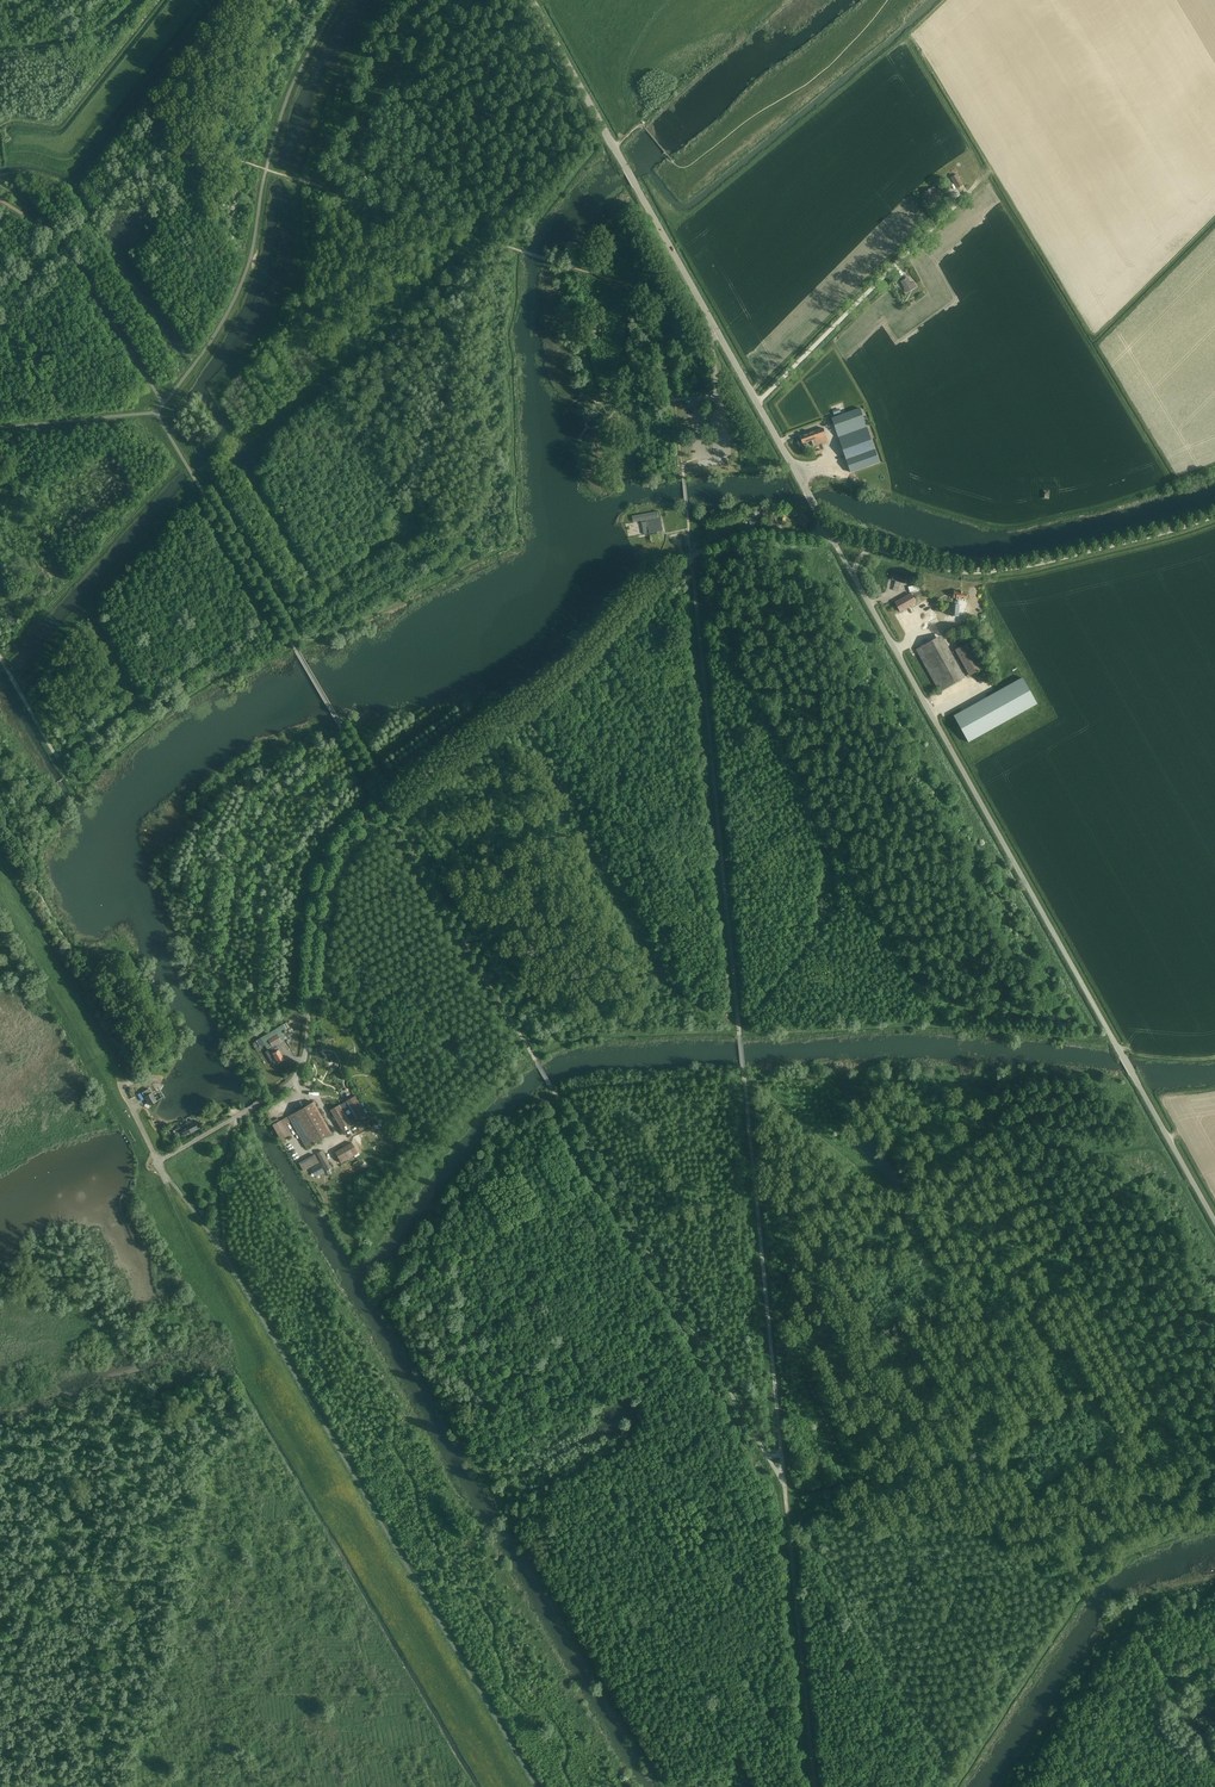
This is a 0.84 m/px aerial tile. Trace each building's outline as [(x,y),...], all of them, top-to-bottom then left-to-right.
[(951,178),(957,188),(963,185),(957,174),(951,178)] [(931,204),(938,199),(936,195),(936,193),(937,192),(934,188),(924,193),(931,204)] [(916,287),(914,283),(911,284),(907,278),(901,282),(905,288),(904,289),(907,293),(916,287)] [(879,462),(860,408),(832,418),(851,472),(879,462)] [(827,441),(823,428),(800,436),(803,444),(811,441),(811,442),(812,442),(814,446),(827,441)] [(641,522),(642,522),(644,535),(663,531),(660,517),(658,517),(657,512),(650,513),(632,517),(633,522),(641,520),(641,522)] [(810,519),(802,514),(797,523),(805,528),(810,519)] [(656,569),(661,565),(656,558),(651,562),(656,569)] [(905,583),(906,578),(894,574),(892,580),(905,583)] [(919,585),(908,587),(909,593),(912,592),(912,594),(916,593),(916,591),(917,591),(920,591),(920,589),(922,589),(921,585),(919,585)] [(963,592),(954,591),(953,598),(956,598),(956,600),(961,600),(961,599),(966,599),(967,593),(963,593),(963,592)] [(911,593),(895,602),(900,612),(917,603),(911,593)] [(942,635),(917,649),(940,692),(965,678),(942,635)] [(969,675),(982,668),(968,643),(955,650),(969,675)] [(1037,703),(1023,678),(1022,678),(954,716),(968,742),(1037,704),(1037,703)] [(277,1035),(268,1040),(272,1047),(275,1045),(281,1041),(277,1035)] [(268,1051),(266,1052),(274,1065),(277,1063),(284,1059),(278,1050),(277,1051),(277,1050),(278,1049),(276,1047),(268,1051)] [(130,1099),(136,1096),(132,1089),(126,1092),(130,1099)] [(148,1109),(149,1108),(150,1105),(156,1101),(149,1089),(142,1093),(149,1105),(146,1103),(144,1106),(148,1109)] [(340,1105),(339,1105),(330,1110),(341,1128),(350,1123),(356,1119),(365,1114),(355,1096),(346,1101),(346,1102),(340,1105)] [(307,1148),(331,1134),(313,1102),(288,1116),(307,1148)] [(282,1120),(273,1125),(281,1140),(283,1144),(287,1142),(284,1138),(290,1134),(285,1124),(289,1122),(287,1117),(282,1120)] [(179,1127),(173,1131),(175,1136),(181,1132),(183,1136),(190,1132),(190,1133),(198,1129),(194,1122),(186,1126),(187,1127),(181,1131),(179,1127)] [(341,1163),(357,1153),(351,1143),(335,1152),(335,1153),(332,1154),(337,1162),(340,1161),(341,1163)] [(332,1168),(322,1150),(317,1153),(326,1171),(332,1168)] [(319,1162),(314,1154),(299,1163),(303,1171),(305,1173),(309,1171),(307,1169),(319,1162)] [(208,1214),(204,1207),(198,1210),(202,1217),(208,1214)]
